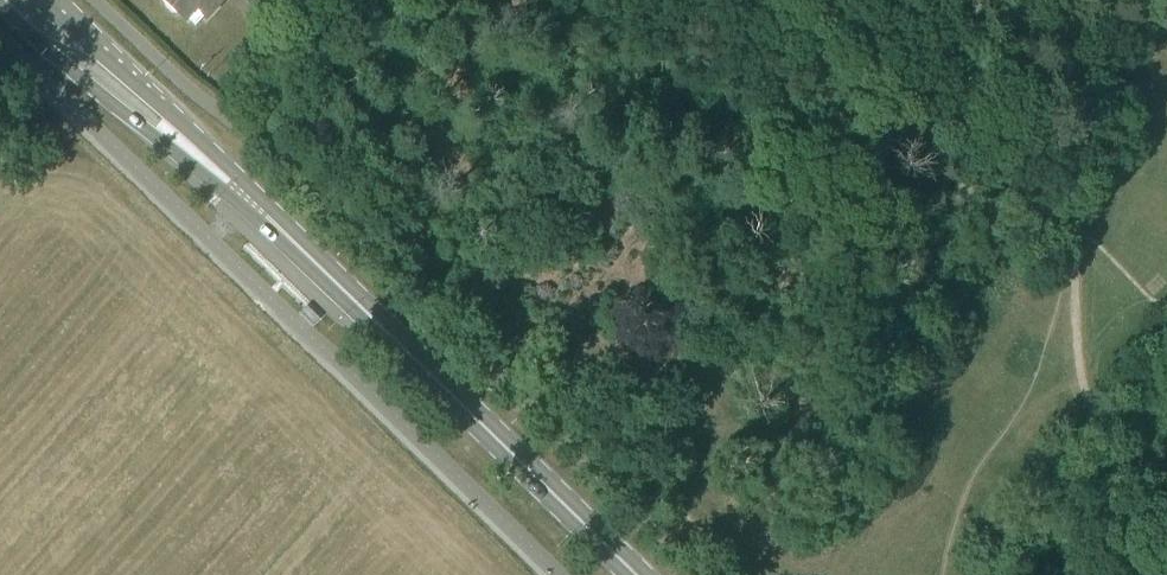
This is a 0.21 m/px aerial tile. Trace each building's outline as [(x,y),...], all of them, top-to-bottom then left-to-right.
[(194,29),(222,0),(164,0),(194,29)]
